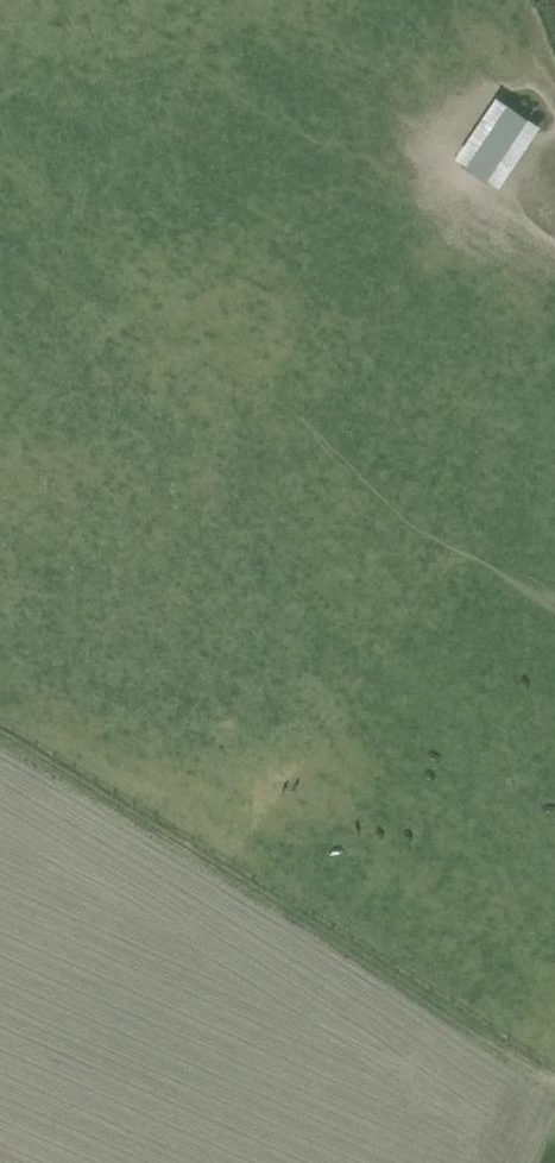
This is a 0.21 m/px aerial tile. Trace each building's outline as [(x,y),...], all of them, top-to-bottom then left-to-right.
[(504,159),(527,107),(510,100),(488,152),(504,159)]
